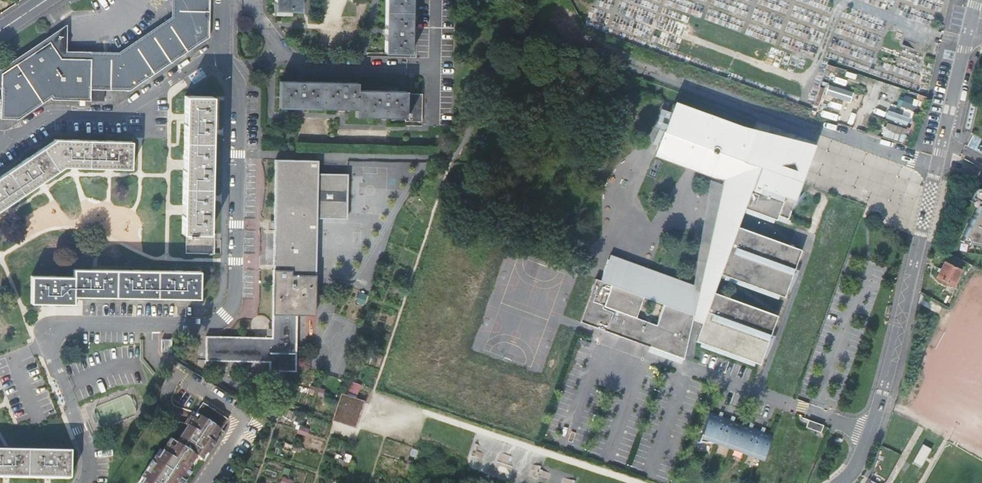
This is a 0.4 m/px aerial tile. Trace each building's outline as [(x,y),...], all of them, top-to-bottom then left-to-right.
[(208,33),(208,0),(178,0),(177,17),(116,58),(59,56),(49,40),(37,48),(2,72),(1,78),(0,78),(0,88),(1,88),(0,105),(0,117),(16,118),(50,95),(51,97),(90,98),(90,97),(90,86),(103,86),(128,87),(208,33)] [(272,10),(274,10),(279,10),(279,15),(290,15),(290,10),(299,10),(299,0),(272,0),(272,10)] [(383,27),(382,52),(409,53),(411,0),(383,0),(383,27)] [(907,53),(903,64),(919,69),(922,59),(907,53)] [(354,82),(278,80),(277,106),(354,109),(354,116),(403,118),(403,121),(419,121),(420,94),(403,93),(404,90),(354,89),(354,82)] [(829,83),(826,92),(851,101),(854,91),(829,83)] [(103,86),(90,86),(90,97),(103,98),(103,86)] [(818,101),(819,99),(823,87),(819,86),(814,100),(818,101)] [(210,94),(182,94),(178,231),(183,231),(183,251),(210,252),(211,232),(205,231),(210,94)] [(801,252),(738,228),(745,206),(787,222),(795,202),(790,200),(777,195),(780,187),(779,180),(764,171),(765,169),(743,161),(752,135),(673,106),(656,152),(679,160),(696,160),(708,168),(723,169),(727,180),(721,207),(716,215),(717,223),(714,225),(715,233),(712,235),(712,246),(699,244),(696,264),(705,265),(698,294),(608,261),(600,282),(595,281),(579,324),(683,362),(693,318),(702,321),(696,338),(761,361),(777,318),(713,294),(721,272),(785,295),(801,252)] [(661,108),(656,125),(662,127),(667,110),(661,108)] [(913,120),(907,134),(911,135),(916,122),(913,120)] [(904,141),(908,128),(888,121),(884,135),(904,141)] [(807,151),(752,135),(743,161),(765,169),(764,171),(779,180),(780,187),(777,195),(790,200),(807,151)] [(2,202),(38,179),(58,165),(74,165),(109,166),(127,167),(128,140),(51,138),(0,173),(0,204),(2,202)] [(267,331),(267,337),(202,335),(202,359),(255,361),(265,361),(265,370),(290,371),(292,313),(309,314),(312,217),(340,218),(342,174),(312,173),(312,160),(273,159),(271,225),(269,289),(267,331)] [(981,193),(981,191),(981,190),(980,189),(979,188),(978,188),(977,188),(976,188),(975,188),(974,189),(973,191),(970,197),(980,202),(978,206),(962,235),(965,237),(966,239),(966,242),(969,242),(971,243),(974,243),(977,244),(979,244),(981,245),(981,194),(981,193)] [(980,202),(970,197),(968,200),(978,206),(980,202)] [(936,277),(953,286),(961,270),(944,261),(936,277)] [(70,273),(28,272),(27,298),(69,300),(69,293),(195,296),(196,270),(70,266),(70,273)] [(173,352),(174,340),(164,339),(163,352),(173,352)] [(358,395),(362,384),(352,380),(347,391),(358,395)] [(341,393),(334,414),(357,421),(364,400),(341,393)] [(202,402),(176,442),(172,440),(169,444),(167,443),(162,450),(157,457),(155,455),(140,477),(143,479),(140,482),(180,482),(181,481),(183,482),(191,470),(190,469),(187,468),(195,456),(198,458),(201,460),(205,453),(207,454),(215,443),(213,442),(221,430),(228,419),(202,402)] [(772,437),(709,414),(698,444),(716,446),(762,463),(772,437)] [(823,428),(808,423),(805,430),(820,436),(823,428)] [(223,431),(221,430),(213,442),(215,443),(215,444),(223,431)] [(930,453),(921,447),(910,465),(919,471),(930,453)] [(66,452),(0,450),(0,477),(66,479),(66,452)] [(190,469),(198,458),(195,456),(187,468),(190,469)]
